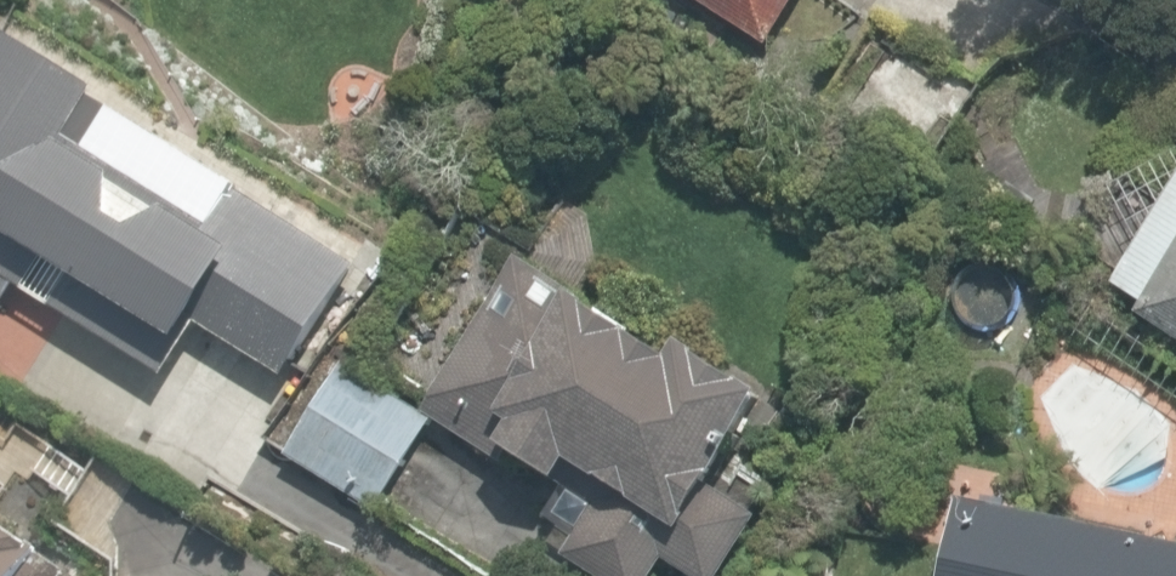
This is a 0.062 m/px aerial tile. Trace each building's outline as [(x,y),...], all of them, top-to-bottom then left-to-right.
[(768,50),(800,0),(691,0),(768,50)] [(826,109),(924,171),(981,83),(883,21),(826,109)] [(292,377),(363,263),(244,189),(246,186),(98,93),(103,87),(22,36),(0,22),(0,322),(24,284),(169,374),(202,321),(292,377)] [(1175,333),(1175,195),(1118,284),(1152,307),(1147,314),(1175,333)] [(714,480),(771,394),(688,338),(676,356),(579,291),(573,300),(516,262),(420,405),(496,453),(499,447),(557,486),(538,514),(571,536),(558,555),(590,575),(647,575),(660,556),(689,575),(715,575),(759,510),(714,480)] [(294,454),(382,508),(437,418),(349,363),(294,454)] [(18,487),(0,476),(0,516),(18,487)] [(960,499),(945,575),(1175,575),(1175,542),(960,499)] [(71,570),(0,526),(0,575),(67,575),(71,570)]
